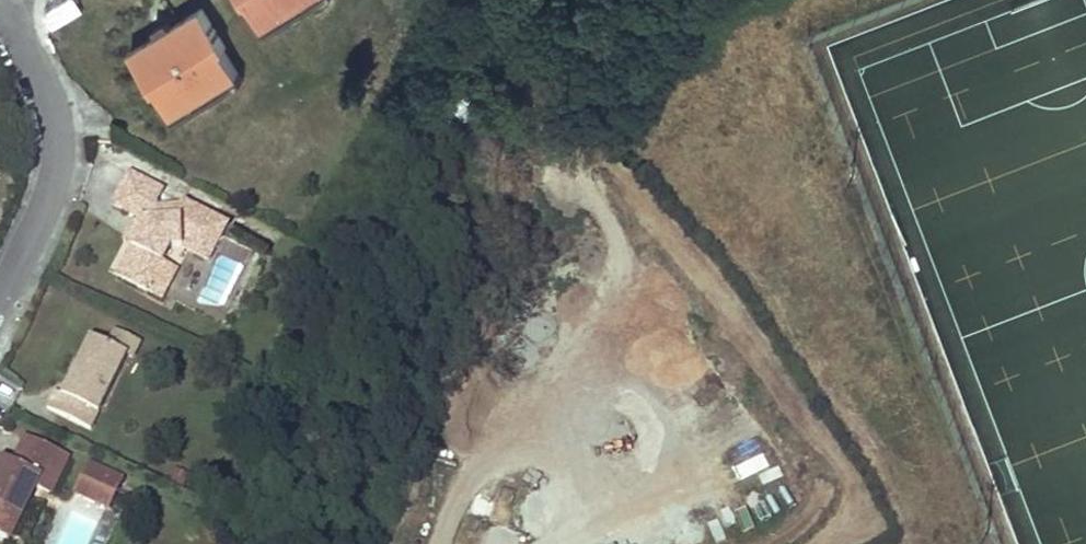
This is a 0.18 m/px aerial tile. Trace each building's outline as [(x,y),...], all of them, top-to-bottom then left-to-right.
[(267,31),(315,0),(248,0),(267,31)] [(159,30),(128,48),(153,88),(156,87),(175,118),(242,77),(222,45),(225,44),(200,4),(173,21),(159,30)] [(161,19),(154,23),(159,30),(173,21),(168,15),(161,19)] [(132,247),(117,275),(152,294),(167,266),(163,263),(170,249),(182,249),(207,262),(226,226),(184,203),(181,209),(159,211),(158,200),(163,191),(131,174),(113,207),(136,220),(131,229),(132,247)] [(132,247),(131,229),(124,243),(132,247)] [(177,271),(167,266),(152,294),(162,300),(177,271)] [(115,327),(107,343),(127,353),(134,356),(142,340),(115,327)] [(63,393),(55,390),(48,406),(91,427),(127,353),(107,343),(91,335),(63,393)] [(0,465),(0,533),(9,538),(35,484),(50,491),(68,453),(28,434),(15,460),(4,456),(0,465)] [(111,507),(124,480),(88,463),(75,490),(111,507)]
